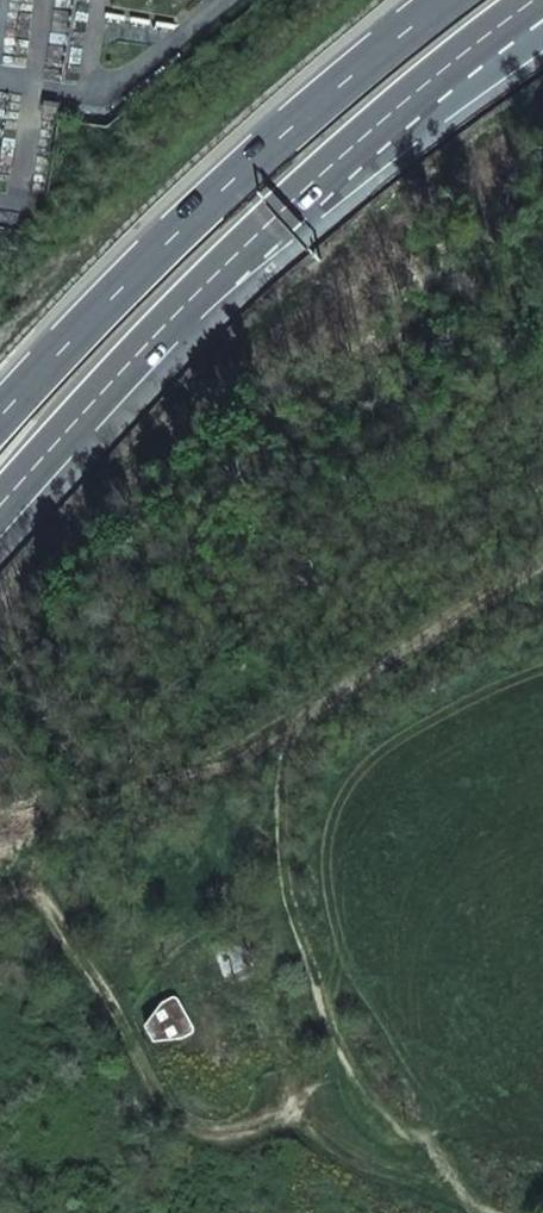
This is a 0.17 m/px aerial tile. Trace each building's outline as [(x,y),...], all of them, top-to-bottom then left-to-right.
[(244,1012),(240,1005),(229,998),(220,994),(208,994),(200,996),(197,998),(195,999),(190,1002),(184,1009),(179,1020),(178,1031),(180,1043),(186,1052),(193,1059),(202,1063),(211,1065),(223,1064),(231,1060),(239,1052),(245,1043),(248,1031),(247,1023),(244,1012)]
